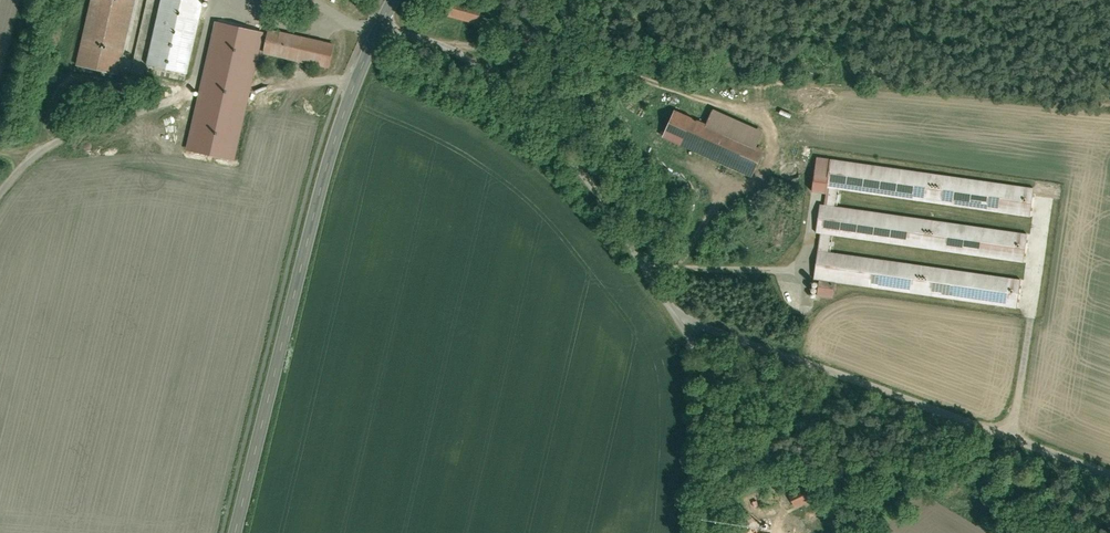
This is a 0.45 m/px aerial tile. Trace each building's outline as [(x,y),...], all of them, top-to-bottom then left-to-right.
[(74,66),(117,76),(134,0),(89,0),(74,66)] [(144,67),(185,76),(201,0),(159,0),(144,67)] [(414,5),(412,10),(429,15),(431,10),(414,5)] [(479,17),(447,9),(444,18),(476,26),(479,17)] [(265,35),(216,26),(207,73),(250,81),(255,56),(328,70),(334,45),(266,31),(265,35)] [(706,128),(672,114),(660,142),(749,180),(762,151),(757,149),(763,135),(712,114),(706,128)] [(1034,189),(814,156),(808,195),(827,198),(826,207),(820,206),(816,235),(821,236),(812,297),(830,299),(832,284),(1016,311),(1020,281),(828,253),(830,238),(1024,267),(1029,236),(835,207),(837,193),(1029,221),(1034,189)] [(1061,197),(1061,183),(1052,182),(1051,197),(1061,197)] [(811,486),(786,499),(792,511),(817,498),(811,486)] [(763,525),(767,532),(790,532),(782,516),(763,525)]
